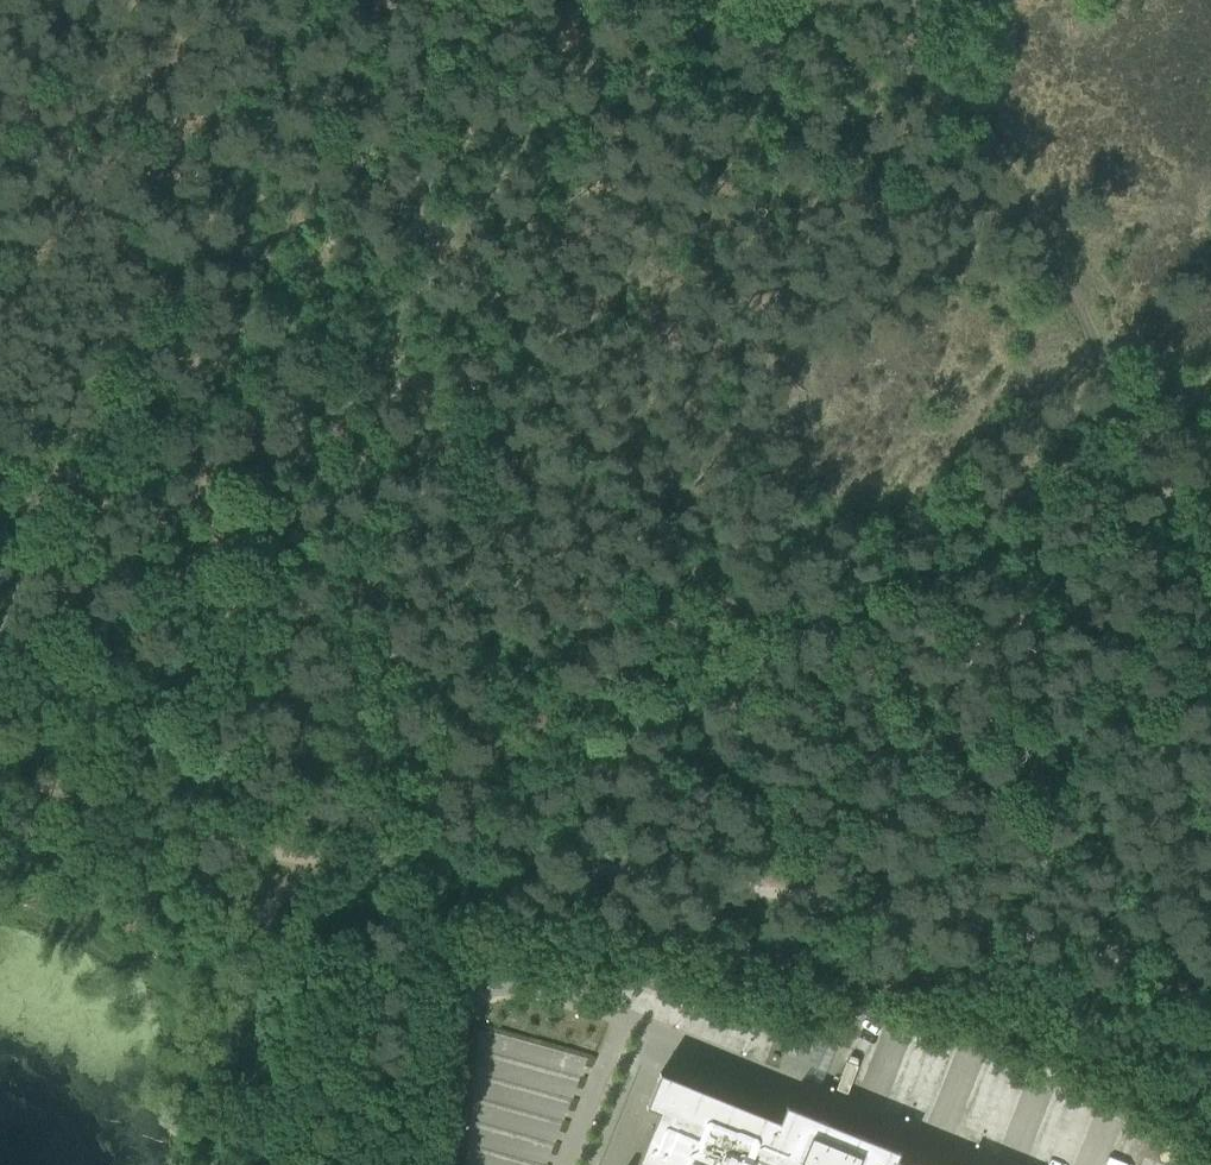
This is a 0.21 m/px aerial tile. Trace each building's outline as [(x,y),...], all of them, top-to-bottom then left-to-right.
[(589,1089),(577,1047),(485,1034),(482,1056),(487,1071),(510,1075),(528,1050),(547,1063),(546,1069),(526,1075),(541,1085),(528,1089),(558,1093),(528,1102),(550,1105),(549,1115),(527,1122),(520,1102),(517,1123),(498,1129),(501,1104),(478,1087),(467,1164),(495,1164),(497,1164),(499,1148),(525,1151),(528,1130),(549,1145),(589,1089)] [(895,1160),(898,1152),(786,1106),(780,1122),(661,1074),(648,1106),(659,1111),(638,1164),(908,1164),(895,1160)]
